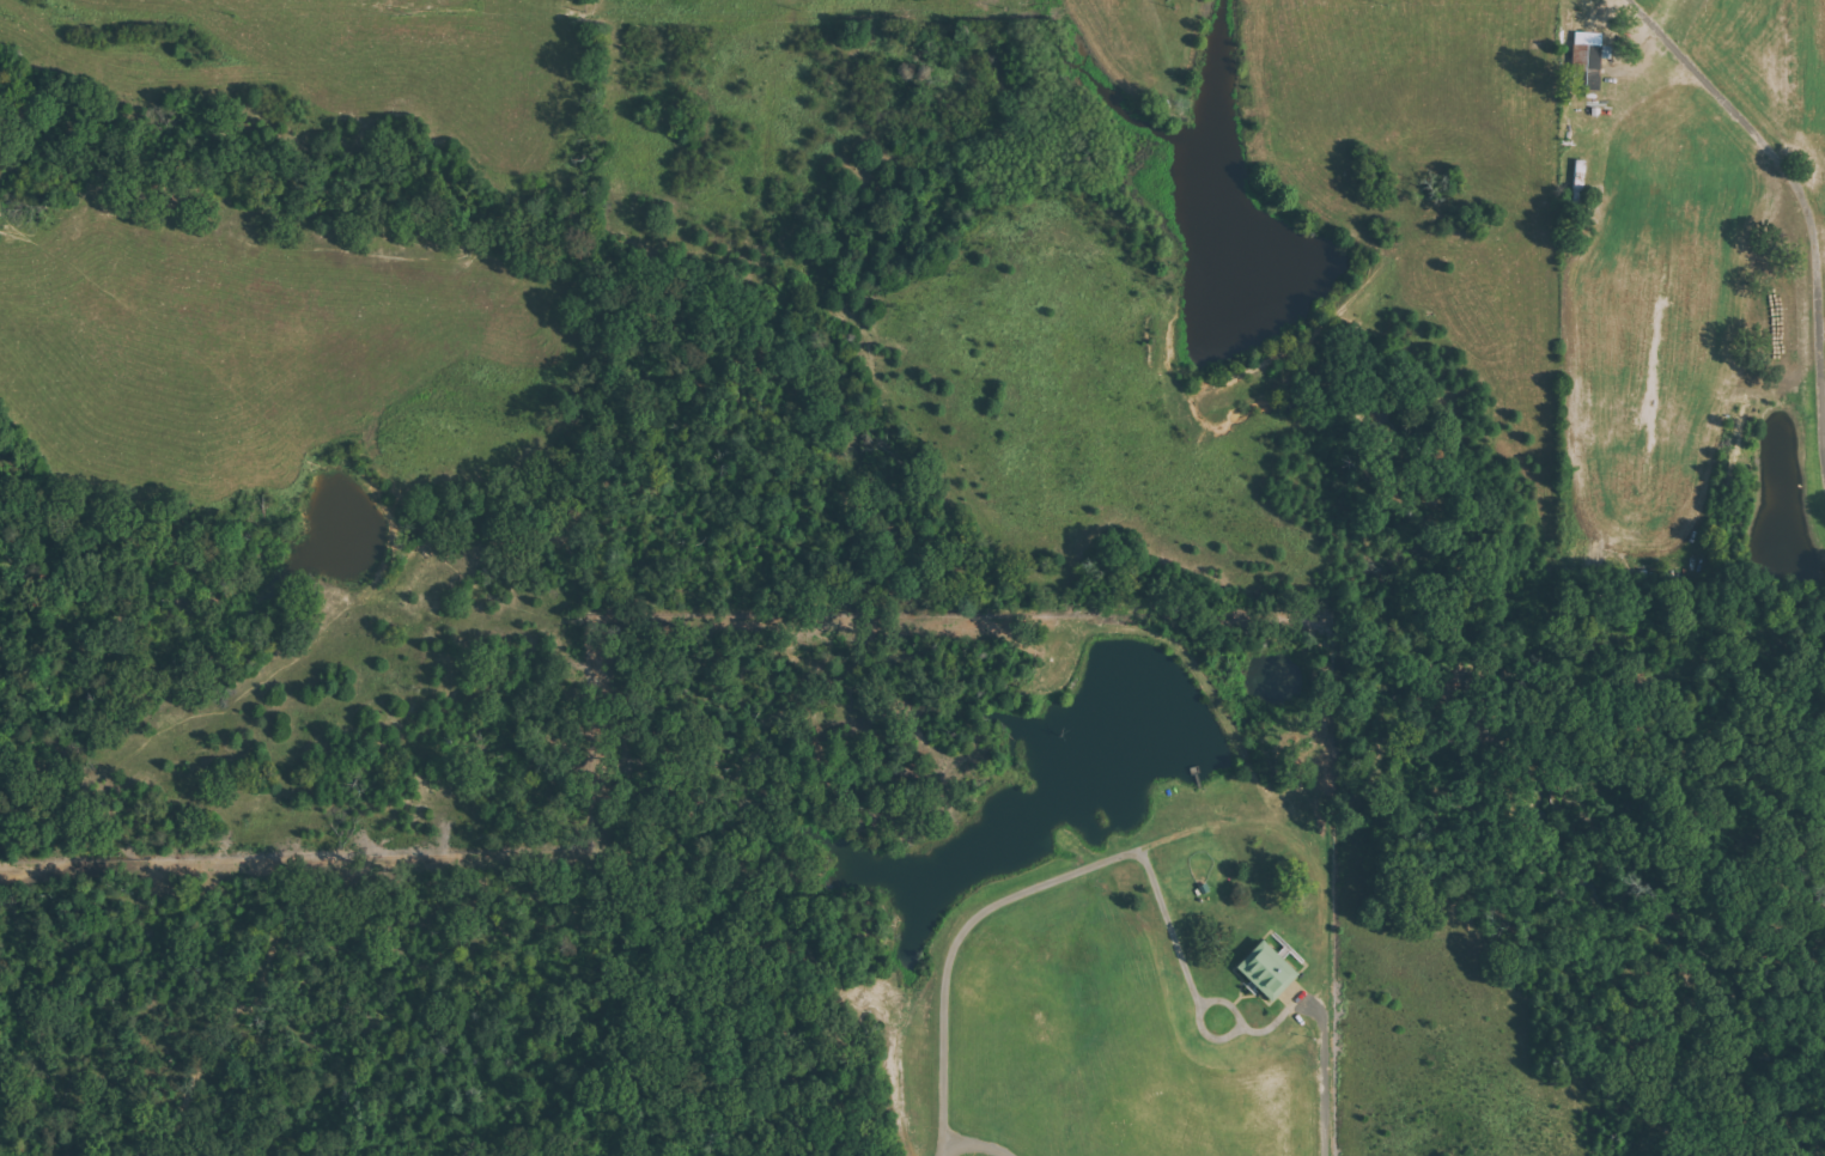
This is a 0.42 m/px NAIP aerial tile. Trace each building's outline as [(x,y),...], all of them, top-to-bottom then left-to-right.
[(1302,978),(1281,951),(1285,948),(1276,937),(1241,963),(1271,1002),(1302,978)]
